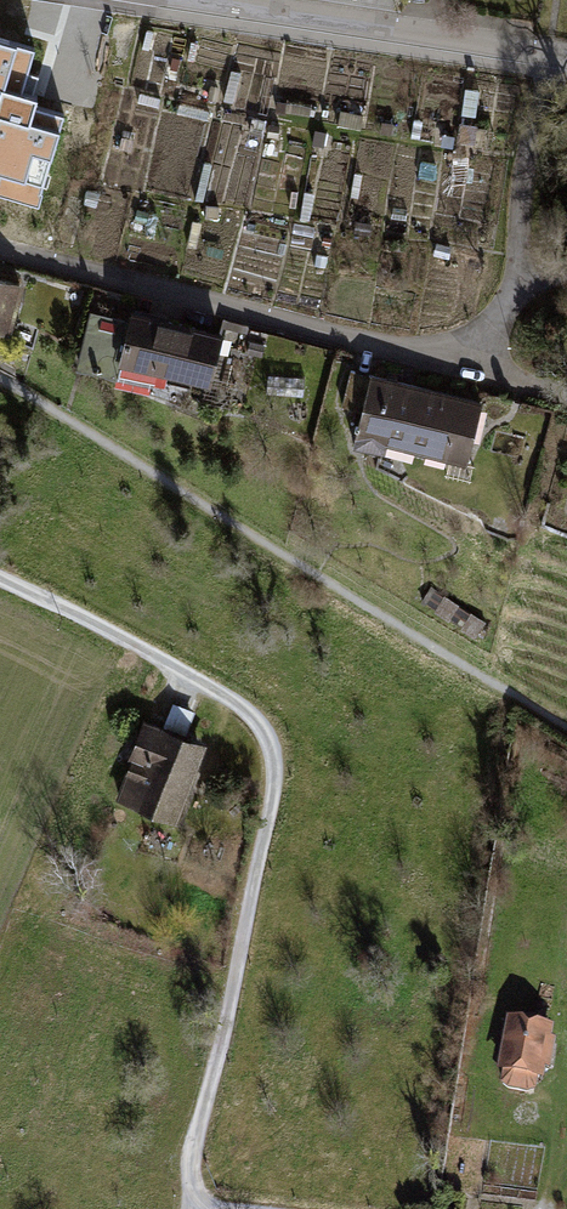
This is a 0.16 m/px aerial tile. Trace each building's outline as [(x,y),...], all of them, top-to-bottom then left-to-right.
[(0,36),(0,172),(1,172),(0,174),(0,192),(37,203),(63,114),(39,107),(44,90),(24,84),(35,46),(0,36)] [(0,276),(0,330),(11,333),(26,283),(0,276)] [(225,332),(133,308),(130,320),(91,310),(76,365),(154,385),(157,372),(212,386),(225,332)] [(371,375),(352,370),(343,405),(363,410),(354,446),(385,454),(388,445),(468,465),(484,401),(372,372),(371,375)] [(208,744),(144,719),(128,759),(132,760),(116,799),(177,823),(208,744)] [(555,1027),(508,1018),(497,1075),(503,1076),(501,1086),(508,1091),(528,1095),(537,1092),(539,1082),(545,1084),(547,1071),(551,1072),(558,1040),(553,1039),(555,1027)]
